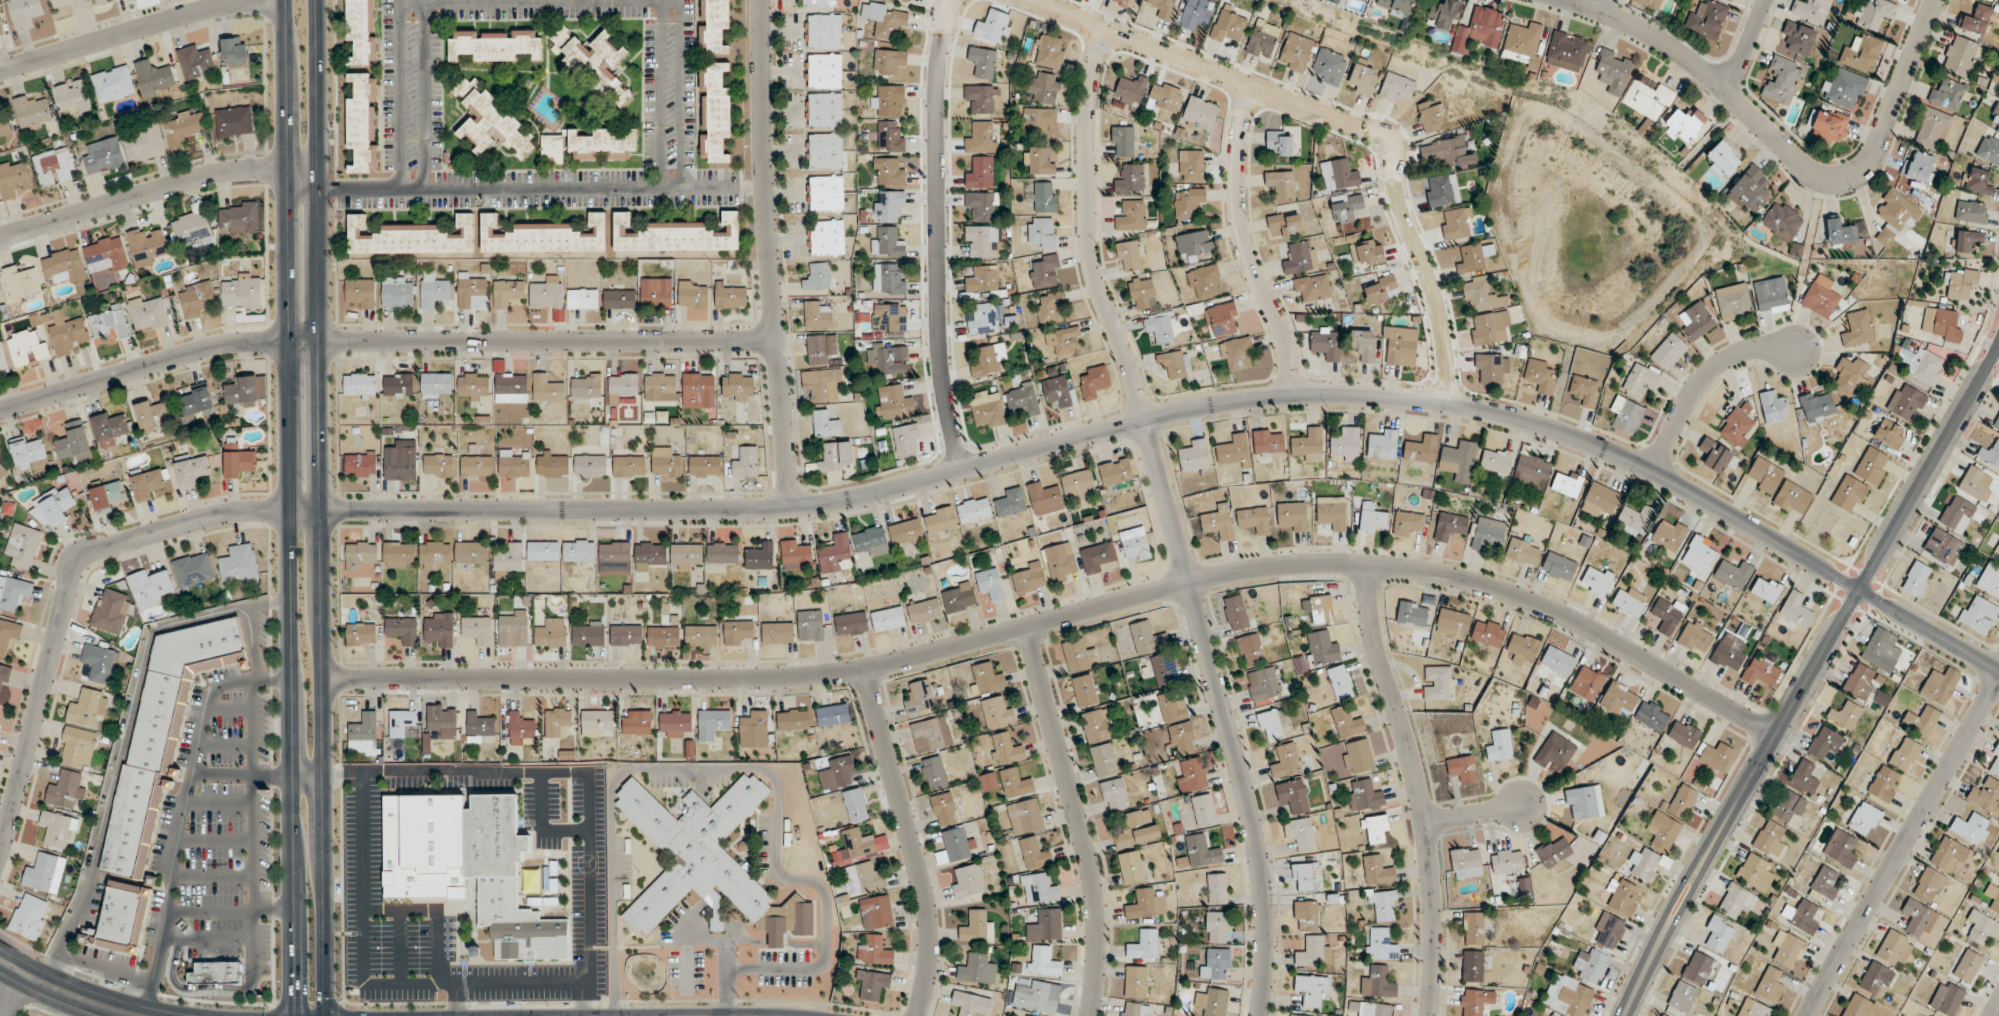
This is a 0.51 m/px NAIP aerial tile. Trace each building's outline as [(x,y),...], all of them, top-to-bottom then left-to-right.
[(34,15),(44,13),(41,0),(8,0),(14,31),(36,26),(34,15)] [(66,7),(67,14),(90,12),(89,0),(51,0),(51,9),(66,7)] [(347,41),(355,41),(355,56),(347,56),(347,65),(376,65),(376,0),(347,0),(347,41)] [(700,54),(730,54),(730,43),(723,43),(723,33),(731,33),(730,0),(700,0),(700,54)] [(1146,3),(1156,6),(1153,15),(1171,21),(1177,0),(1147,0),(1146,3)] [(1198,22),(1208,26),(1216,2),(1211,0),(1187,0),(1178,25),(1195,31),(1198,22)] [(1408,17),(1415,0),(1378,0),(1376,4),(1408,17)] [(1430,27),(1455,27),(1455,0),(1444,0),(1444,4),(1430,4),(1430,27)] [(1666,0),(1629,0),(1629,2),(1662,12),(1666,0)] [(1729,9),(1707,0),(1697,0),(1685,29),(1715,41),(1729,9)] [(1832,0),(1794,0),(1790,14),(1824,25),(1832,0)] [(1884,0),(1862,0),(1853,22),(1883,35),(1896,5),(1884,0)] [(874,37),(895,41),(898,26),(907,28),(910,10),(864,1),(860,19),(877,22),(874,37)] [(1993,9),(1977,2),(1972,17),(1963,14),(1959,27),(1983,36),(1993,9)] [(1231,36),(1240,40),(1250,16),(1223,4),(1209,37),(1227,45),(1231,36)] [(1498,47),(1507,12),(1475,4),(1469,28),(1458,25),(1451,52),(1464,55),(1468,39),(1498,47)] [(974,34),(1005,45),(1014,16),(993,9),(989,18),(980,15),(974,34)] [(841,13),(805,13),(805,49),(841,49),(841,13)] [(1282,28),(1257,19),(1246,51),(1271,60),(1282,28)] [(1807,57),(1817,31),(1787,20),(1781,37),(1789,40),(1786,49),(1807,57)] [(1509,25),(1502,52),(1539,62),(1548,26),(1528,21),(1525,29),(1509,25)] [(636,94),(612,71),(630,52),(623,45),(618,50),(608,40),(613,35),(606,29),(588,47),(564,24),(550,38),(556,43),(552,48),(617,113),(636,94)] [(474,61),(518,61),(518,53),(533,53),(532,60),(541,60),(542,30),(450,30),(449,61),(459,61),(459,53),(474,53),(474,61)] [(1546,64),(1582,72),(1589,38),(1553,30),(1546,64)] [(1853,48),(1845,44),(1838,63),(1874,76),(1886,41),(1859,31),(1853,48)] [(1304,73),(1315,41),(1289,32),(1278,64),(1304,73)] [(1032,62),(1059,69),(1067,41),(1040,33),(1032,62)] [(1980,43),(1952,35),(1942,70),(1970,77),(1980,43)] [(222,38),(225,67),(249,65),(246,36),(222,38)] [(199,53),(196,43),(175,50),(186,81),(217,71),(210,50),(199,53)] [(975,76),(993,79),(997,50),(970,47),(967,64),(976,66),(975,76)] [(1338,87),(1349,58),(1321,47),(1310,75),(1338,87)] [(1634,59),(1602,48),(1592,77),(1609,83),(1606,93),(1620,98),(1634,59)] [(874,74),(896,75),(896,66),(906,66),(907,51),(875,49),(874,74)] [(805,89),(841,89),(841,54),(805,54),(805,89)] [(1759,96),(1793,108),(1808,67),(1774,54),(1759,96)] [(170,63),(156,66),(154,57),(134,62),(143,97),(177,89),(170,63)] [(731,87),(723,87),(723,73),(731,73),(731,63),(701,63),(701,162),(731,162),(731,153),(724,153),(724,140),(731,140),(731,87)] [(1370,97),(1379,70),(1355,63),(1346,89),(1370,97)] [(136,94),(129,65),(91,74),(98,103),(136,94)] [(1856,112),(1869,79),(1838,67),(1832,82),(1826,79),(1819,97),(1856,112)] [(1062,77),(1034,70),(1027,98),(1055,105),(1062,77)] [(1378,97),(1397,103),(1400,96),(1410,100),(1416,81),(1387,71),(1378,97)] [(347,149),(356,149),(356,164),(348,164),(348,173),(378,173),(378,73),(347,73),(347,83),(355,83),(355,97),(347,97),(347,149)] [(1137,107),(1150,79),(1137,73),(1133,82),(1122,77),(1113,96),(1137,107)] [(1957,114),(1970,90),(1941,74),(1928,98),(1957,114)] [(474,114),(455,133),(464,142),(469,137),(476,144),(472,149),(479,157),(498,138),(521,162),(536,147),(529,140),(534,136),(525,126),(511,112),(505,117),(495,106),(499,102),(475,77),(469,82),(464,77),(450,90),(474,114)] [(53,86),(61,118),(93,111),(85,78),(53,86)] [(1621,101),(1657,124),(1677,93),(1660,82),(1654,90),(1635,78),(1621,101)] [(1176,114),(1184,89),(1155,80),(1147,105),(1176,114)] [(871,95),(871,116),(904,116),(904,86),(879,86),(879,95),(871,95)] [(965,104),(974,104),(974,114),(996,114),(996,86),(965,86),(965,104)] [(843,127),(843,93),(805,93),(805,127),(843,127)] [(48,100),(36,102),(34,94),(13,98),(20,129),(53,122),(48,100)] [(1219,104),(1189,95),(1182,122),(1212,130),(1219,104)] [(1446,115),(1441,98),(1416,104),(1424,133),(1444,128),(1440,117),(1446,115)] [(217,138),(253,136),(251,105),(215,108),(217,138)] [(1708,119),(1693,105),(1685,113),(1679,107),(1662,127),(1684,146),(1708,119)] [(1809,137),(1842,146),(1851,115),(1818,105),(1809,137)] [(1912,142),(1940,152),(1953,116),(1926,106),(1912,142)] [(1056,108),(1024,108),(1024,131),(1056,131),(1056,108)] [(170,152),(183,148),(181,139),(208,131),(201,109),(161,120),(170,152)] [(13,139),(7,112),(0,114),(0,141),(13,139)] [(878,121),(878,152),(905,152),(905,130),(896,130),(896,121),(878,121)] [(996,152),(996,121),(975,121),(975,132),(965,132),(965,152),(996,152)] [(130,163),(167,153),(158,123),(121,133),(130,163)] [(1134,127),(1112,127),(1112,157),(1134,157),(1134,127)] [(570,160),(598,160),(598,151),(607,152),(607,160),(628,160),(628,152),(636,152),(637,129),(627,129),(627,136),(611,136),(612,129),(593,128),(593,136),(578,136),(579,129),(570,129),(570,160)] [(1293,130),(1267,130),(1267,153),(1274,153),(1274,155),(1293,155),(1293,130)] [(843,133),(807,133),(807,168),(843,168),(843,133)] [(552,158),(552,164),(564,164),(564,135),(542,135),(542,158),(552,158)] [(88,176),(126,167),(119,136),(87,143),(90,155),(83,156),(88,176)] [(1420,143),(1423,163),(1444,160),(1446,168),(1475,164),(1474,153),(1466,154),(1463,137),(1420,143)] [(1703,155),(1722,180),(1746,161),(1727,137),(1703,155)] [(1980,139),(1980,162),(1998,162),(1998,139),(1980,139)] [(32,155),(41,188),(79,178),(70,145),(32,155)] [(1025,147),(1024,173),(1052,173),(1052,147),(1025,147)] [(1180,181),(1204,181),(1204,150),(1180,150),(1180,181)] [(1913,160),(1907,157),(1900,173),(1929,184),(1938,159),(1916,150),(1913,160)] [(994,156),(975,156),(975,167),(966,167),(966,187),(994,187),(994,156)] [(1361,186),(1359,166),(1348,167),(1347,158),(1321,162),(1325,190),(1361,186)] [(0,165),(0,191),(2,199),(35,192),(27,159),(0,165)] [(874,159),(874,184),(904,184),(904,159),(874,159)] [(1728,193),(1755,214),(1771,194),(1763,188),(1771,178),(1751,163),(1728,193)] [(1143,164),(1124,164),(1124,175),(1115,175),(1115,192),(1143,192),(1143,164)] [(1986,183),(1990,172),(1969,165),(1962,187),(1990,196),(1994,186),(1986,183)] [(1293,171),(1266,171),(1266,191),(1276,191),(1276,201),(1293,201),(1293,171)] [(1431,208),(1460,202),(1454,173),(1425,179),(1431,208)] [(843,210),(843,175),(807,175),(807,210),(843,210)] [(1057,212),(1057,182),(1032,182),(1032,201),(1035,201),(1035,212),(1057,212)] [(1195,207),(1205,208),(1205,189),(1175,188),(1175,218),(1195,218),(1195,207)] [(1874,213),(1887,222),(1875,240),(1888,248),(1903,224),(1911,229),(1923,210),(1890,188),(1874,213)] [(904,222),(904,191),(879,191),(879,222),(904,222)] [(994,192),(966,192),(966,212),(974,212),(974,221),(994,221),(994,192)] [(1334,223),(1366,219),(1363,195),(1331,200),(1334,223)] [(1759,225),(1788,243),(1805,217),(1776,199),(1759,225)] [(204,200),(189,205),(192,214),(171,220),(179,249),(215,239),(204,200)] [(1145,200),(1125,200),(1125,211),(1116,211),(1116,230),(1145,230),(1145,200)] [(1956,221),(1985,224),(1986,203),(1957,200),(1956,221)] [(258,206),(220,205),(220,233),(257,234),(258,206)] [(1471,209),(1443,209),(1443,238),(1471,238),(1471,209)] [(647,222),(647,231),(632,231),(632,212),(614,212),(614,251),(739,251),(739,210),(722,210),(722,231),(706,231),(706,222),(647,222)] [(1267,217),(1271,235),(1281,233),(1282,238),(1304,234),(1299,210),(1267,217)] [(607,252),(607,212),(588,212),(589,232),(573,232),(573,223),(514,224),(514,233),(499,233),(499,213),(481,213),(482,252),(607,252)] [(349,214),(349,253),(474,253),(474,213),(458,213),(458,233),(440,233),(440,225),(382,225),(382,234),(366,234),(366,214),(349,214)] [(1056,218),(1029,218),(1029,248),(1056,248),(1056,218)] [(1844,218),(1828,218),(1828,246),(1856,246),(1856,225),(1844,225),(1844,218)] [(844,255),(844,220),(810,220),(810,255),(844,255)] [(906,257),(906,237),(896,237),(896,226),(873,226),(873,257),(906,257)] [(967,257),(997,257),(997,226),(967,226),(967,257)] [(170,258),(163,230),(146,234),(144,227),(126,232),(135,267),(170,258)] [(1984,232),(1956,231),(1956,253),(1974,253),(1974,243),(1984,243),(1984,232)] [(1211,261),(1212,233),(1178,232),(1178,256),(1188,256),(1188,260),(1211,261)] [(129,264),(120,234),(82,245),(91,275),(129,264)] [(1290,255),(1282,256),(1285,275),(1319,268),(1313,240),(1289,244),(1290,255)] [(1356,240),(1353,252),(1359,253),(1358,261),(1381,265),(1384,244),(1356,240)] [(1117,243),(1120,272),(1142,270),(1139,241),(1117,243)] [(1485,258),(1494,257),(1493,242),(1462,245),(1464,262),(1457,262),(1458,273),(1486,270),(1485,258)] [(47,281),(61,278),(63,286),(87,279),(79,246),(41,256),(47,281)] [(1060,275),(1057,254),(1037,257),(1038,267),(1030,268),(1033,289),(1056,285),(1055,276),(1060,275)] [(829,262),(810,262),(810,279),(802,279),(802,289),(829,289),(829,262)] [(12,303),(43,293),(36,268),(23,272),(20,264),(2,269),(12,303)] [(874,294),(906,294),(906,273),(896,273),(896,264),(874,264),(874,294)] [(1188,271),(1194,300),(1224,294),(1217,264),(1188,271)] [(997,291),(997,265),(976,265),(976,275),(966,275),(966,291),(997,291)] [(1979,271),(1946,267),(1944,297),(1969,300),(1970,289),(1977,290),(1979,271)] [(450,279),(432,279),(432,270),(421,270),(421,309),(439,309),(439,300),(450,300),(450,279)] [(458,308),(487,308),(487,280),(468,280),(468,271),(458,271),(458,308)] [(1298,303),(1332,297),(1327,273),(1293,279),(1298,303)] [(1800,304),(1827,320),(1841,297),(1830,290),(1834,282),(1819,273),(1800,304)] [(232,282),(222,282),(223,309),(261,309),(261,274),(232,274),(232,282)] [(1362,285),(1369,307),(1402,296),(1395,274),(1362,285)] [(1156,307),(1151,275),(1128,279),(1133,310),(1156,307)] [(563,308),(563,276),(541,276),(541,285),(530,285),(530,308),(563,308)] [(1783,276),(1753,282),(1760,315),(1789,309),(1783,276)] [(1509,306),(1507,295),(1494,297),(1491,277),(1463,281),(1468,313),(1509,306)] [(382,307),(414,307),(414,278),(382,278),(382,307)] [(671,278),(640,278),(640,306),(671,306),(671,278)] [(374,308),(374,279),(346,279),(346,299),(355,299),(355,308),(374,308)] [(177,287),(184,319),(207,314),(204,303),(215,301),(211,280),(177,287)] [(525,280),(494,280),(494,308),(513,308),(513,299),(525,299),(525,280)] [(678,307),(706,307),(706,281),(678,281),(678,307)] [(715,308),(747,308),(747,288),(725,288),(725,282),(715,282),(715,308)] [(1746,282),(1715,289),(1722,321),(1753,314),(1746,282)] [(567,308),(599,308),(599,289),(567,289),(567,308)] [(635,290),(604,290),(604,308),(635,308),(635,290)] [(170,324),(162,292),(128,301),(137,333),(170,324)] [(1044,304),(1037,304),(1038,323),(1060,322),(1058,301),(1066,301),(1065,292),(1043,293),(1044,304)] [(1682,313),(1688,322),(1680,327),(1691,342),(1717,324),(1700,300),(1682,313)] [(822,301),(805,301),(805,327),(832,327),(832,310),(822,310),(822,301)] [(1213,339),(1242,331),(1233,301),(1204,309),(1213,339)] [(969,334),(999,331),(996,302),(976,304),(977,316),(968,316),(969,334)] [(87,314),(93,336),(112,331),(115,340),(132,335),(124,304),(87,314)] [(906,304),(873,304),(873,331),(906,331),(906,304)] [(1959,340),(1963,322),(1957,321),(1959,312),(1927,306),(1922,333),(1959,340)] [(82,315),(64,320),(62,309),(44,313),(55,355),(90,346),(82,315)] [(1847,313),(1851,332),(1841,334),(1844,347),(1875,340),(1868,309),(1847,313)] [(1505,341),(1502,312),(1470,316),(1474,345),(1505,341)] [(1144,317),(1146,336),(1156,335),(1157,344),(1175,341),(1172,313),(1144,317)] [(1074,353),(1072,340),(1080,339),(1079,326),(1045,332),(1048,348),(1055,347),(1056,355),(1074,353)] [(1383,365),(1417,366),(1418,328),(1384,327),(1383,365)] [(1321,352),(1321,362),(1340,362),(1340,328),(1310,328),(1310,352),(1321,352)] [(44,333),(35,336),(33,329),(6,336),(15,369),(51,359),(44,333)] [(1377,364),(1377,330),(1351,330),(1351,352),(1359,352),(1359,364),(1377,364)] [(1650,356),(1664,371),(1688,347),(1674,332),(1650,356)] [(807,335),(808,365),(828,364),(827,354),(838,354),(837,334),(807,335)] [(1249,336),(1219,342),(1225,372),(1255,366),(1249,336)] [(10,373),(3,341),(0,342),(0,375),(10,373)] [(868,344),(868,364),(878,364),(878,374),(908,374),(907,343),(868,344)] [(977,348),(979,359),(969,360),(973,378),(1001,373),(999,362),(1007,360),(1003,343),(977,348)] [(1171,380),(1192,374),(1185,348),(1156,356),(1158,365),(1166,362),(1171,380)] [(1916,356),(1903,350),(1899,359),(1911,365),(1907,374),(1934,387),(1947,360),(1919,348),(1916,356)] [(1509,354),(1476,354),(1476,384),(1501,384),(1501,374),(1509,374),(1509,354)] [(1855,357),(1852,363),(1843,358),(1833,375),(1839,379),(1834,389),(1849,397),(1853,389),(1861,393),(1870,378),(1864,374),(1869,365),(1855,357)] [(1524,378),(1535,381),(1532,390),(1551,395),(1557,373),(1549,371),(1551,364),(1529,358),(1524,378)] [(1622,389),(1640,398),(1644,390),(1651,393),(1661,374),(1636,361),(1622,389)] [(1102,399),(1100,387),(1110,386),(1107,366),(1080,370),(1084,401),(1102,399)] [(813,402),(843,401),(841,369),(802,370),(802,391),(812,391),(813,402)] [(452,373),(421,373),(421,397),(452,397),(452,373)] [(489,374),(459,373),(458,396),(467,396),(467,401),(488,401),(489,374)] [(533,401),(564,401),(564,382),(546,382),(546,373),(533,373),(533,401)] [(645,400),(676,400),(676,373),(645,373),(645,400)] [(714,373),(682,373),(682,408),(714,408),(714,373)] [(376,374),(344,374),(344,398),(376,398),(376,374)] [(415,374),(384,374),(384,396),(415,396),(415,374)] [(526,402),(526,374),(495,374),(495,402),(526,402)] [(601,374),(572,374),(572,397),(601,397),(601,374)] [(609,396),(638,396),(638,374),(609,374),(609,396)] [(722,400),(753,400),(753,374),(722,374),(722,400)] [(1583,397),(1581,405),(1591,408),(1599,381),(1574,374),(1568,393),(1583,397)] [(266,375),(234,376),(234,386),(225,386),(225,404),(267,402),(266,375)] [(1047,401),(1057,399),(1059,408),(1073,405),(1065,375),(1042,381),(1047,401)] [(1886,409),(1912,424),(1927,396),(1901,382),(1886,409)] [(1009,411),(1019,409),(1021,417),(1041,413),(1033,383),(1004,390),(1009,411)] [(175,396),(185,421),(216,409),(206,384),(175,396)] [(915,415),(912,393),(903,394),(902,384),(874,389),(879,420),(915,415)] [(969,394),(977,430),(1006,423),(998,388),(969,394)] [(1785,397),(1776,399),(1774,390),(1759,393),(1765,425),(1790,420),(1785,397)] [(1836,415),(1830,395),(1820,399),(1817,391),(1797,398),(1806,425),(1836,415)] [(1645,408),(1617,395),(1609,413),(1617,416),(1612,427),(1632,436),(1645,408)] [(134,406),(142,433),(162,428),(160,420),(170,417),(164,397),(134,406)] [(1759,428),(1747,416),(1753,410),(1744,401),(1716,429),(1737,449),(1759,428)] [(841,417),(831,417),(831,409),(814,409),(815,436),(841,436),(841,417)] [(114,419),(112,411),(91,417),(100,446),(130,437),(124,416),(114,419)] [(1908,431),(1883,418),(1872,438),(1897,451),(1908,431)] [(60,463),(93,455),(84,419),(64,424),(67,437),(55,440),(60,463)] [(899,459),(922,454),(915,423),(892,428),(899,459)] [(1361,426),(1341,426),(1341,436),(1331,436),(1331,462),(1361,462),(1361,426)] [(1322,427),(1309,427),(1309,436),(1291,437),(1291,453),(1301,453),(1302,461),(1322,461),(1322,427)] [(1368,437),(1368,458),(1397,459),(1399,429),(1379,429),(1379,438),(1368,437)] [(1254,453),(1284,453),(1284,430),(1254,430),(1254,453)] [(1247,432),(1230,434),(1230,444),(1216,445),(1218,463),(1241,461),(1242,469),(1251,468),(1247,432)] [(1438,435),(1426,434),(1425,443),(1405,441),(1403,460),(1435,463),(1438,435)] [(48,460),(41,435),(11,443),(18,469),(48,460)] [(1740,459),(1707,436),(1698,449),(1707,455),(1702,463),(1719,475),(1726,465),(1732,470),(1740,459)] [(1182,472),(1211,467),(1206,437),(1187,441),(1189,451),(1178,453),(1182,472)] [(1443,446),(1440,464),(1472,470),(1478,443),(1456,438),(1454,449),(1443,446)] [(1998,469),(1998,438),(1990,451),(1982,446),(1976,455),(1998,469)] [(384,480),(416,480),(416,440),(395,440),(395,449),(384,449),(384,480)] [(818,471),(854,469),(852,441),(824,443),(825,461),(817,461),(818,471)] [(245,469),(256,469),(255,450),(237,451),(236,444),(224,444),(225,478),(245,478),(245,469)] [(758,446),(739,446),(739,456),(731,456),(731,477),(758,477),(758,446)] [(1508,478),(1514,453),(1485,446),(1479,471),(1508,478)] [(1876,487),(1891,458),(1869,446),(1853,474),(1876,487)] [(682,477),(682,456),(672,456),(672,447),(652,447),(652,477),(682,477)] [(499,477),(529,477),(529,458),(514,458),(514,449),(499,449),(499,477)] [(1545,489),(1554,462),(1521,452),(1513,478),(1545,489)] [(202,484),(200,476),(210,474),(206,453),(174,460),(181,489),(202,484)] [(376,453),(345,453),(345,476),(376,476),(376,453)] [(568,453),(537,453),(537,476),(568,476),(568,453)] [(453,454),(424,454),(424,477),(453,477),(453,454)] [(574,478),(606,478),(606,455),(574,455),(574,478)] [(461,456),(461,477),(492,477),(492,456),(461,456)] [(645,456),(613,456),(613,478),(645,478),(645,456)] [(720,456),(689,456),(689,476),(720,476),(720,456)] [(1747,475),(1756,479),(1753,486),(1773,495),(1785,470),(1756,456),(1747,475)] [(1099,466),(1105,488),(1134,479),(1128,457),(1099,466)] [(14,478),(0,462),(0,492),(14,478)] [(1983,504),(1997,480),(1971,465),(1957,488),(1983,504)] [(1551,488),(1576,499),(1585,478),(1560,467),(1551,488)] [(136,502),(157,497),(155,489),(165,486),(161,468),(130,476),(136,502)] [(1068,500),(1097,492),(1090,468),(1061,476),(1068,500)] [(1830,501),(1853,514),(1869,487),(1846,474),(1830,501)] [(1787,515),(1797,506),(1801,511),(1812,500),(1792,478),(1771,499),(1787,515)] [(97,515),(116,509),(114,501),(125,498),(119,480),(89,489),(97,515)] [(1034,515),(1064,510),(1060,487),(1048,489),(1046,480),(1028,484),(1034,515)] [(1581,508),(1599,516),(1602,509),(1612,513),(1621,493),(1592,481),(1581,508)] [(76,503),(66,484),(26,504),(38,527),(49,521),(52,526),(72,516),(67,507),(76,503)] [(998,517),(1027,510),(1021,486),(1001,491),(1004,500),(994,503),(998,517)] [(1938,521),(1960,535),(1977,508),(1955,494),(1938,521)] [(962,525),(993,515),(987,495),(956,504),(962,525)] [(1346,497),(1317,497),(1317,522),(1327,522),(1327,531),(1346,531),(1346,497)] [(1200,516),(1203,534),(1217,532),(1218,541),(1234,539),(1228,502),(1217,504),(1219,513),(1200,516)] [(1306,503),(1277,503),(1277,524),(1287,524),(1287,532),(1306,532),(1306,503)] [(1378,503),(1361,503),(1361,533),(1387,533),(1387,513),(1378,513),(1378,503)] [(958,527),(953,505),(923,513),(928,535),(958,527)] [(1615,526),(1643,539),(1656,510),(1644,505),(1641,513),(1624,506),(1615,526)] [(1270,535),(1269,507),(1237,509),(1238,528),(1252,527),(1252,536),(1270,535)] [(1393,535),(1413,537),(1414,530),(1423,531),(1426,514),(1396,510),(1393,535)] [(1455,535),(1465,536),(1468,517),(1439,512),(1435,540),(1453,543),(1455,535)] [(893,546),(925,536),(919,517),(887,527),(893,546)] [(1503,545),(1506,521),(1477,518),(1474,549),(1488,551),(1489,544),(1503,545)] [(10,565),(31,571),(43,531),(14,522),(5,552),(13,554),(10,565)] [(1658,523),(1650,543),(1677,554),(1687,527),(1672,522),(1670,528),(1658,523)] [(869,557),(889,552),(884,525),(853,532),(857,551),(867,548),(869,557)] [(1152,557),(1144,526),(1119,533),(1125,554),(1132,553),(1134,562),(1152,557)] [(1922,549),(1951,567),(1965,544),(1935,527),(1922,549)] [(852,569),(848,532),(834,534),(835,544),(818,546),(821,573),(852,569)] [(1680,560),(1704,575),(1720,549),(1697,534),(1680,560)] [(1504,556),(1535,569),(1543,549),(1513,536),(1504,556)] [(563,561),(594,561),(594,540),(563,540),(563,561)] [(800,547),(800,540),(781,540),(783,570),(812,569),(811,547),(800,547)] [(772,541),(760,541),(760,549),(745,549),(745,569),(772,569),(772,541)] [(254,542),(227,547),(229,556),(218,558),(221,580),(239,577),(240,586),(260,583),(254,542)] [(377,542),(346,542),(346,577),(377,577),(377,542)] [(416,542),(383,542),(383,568),(406,568),(406,561),(416,561),(416,542)] [(451,542),(420,542),(420,570),(441,570),(441,561),(451,561),(451,542)] [(487,542),(456,542),(456,563),(487,563),(487,542)] [(524,542),(505,542),(505,551),(494,551),(494,574),(524,574),(524,542)] [(528,560),(558,560),(558,542),(528,542),(528,560)] [(631,542),(599,542),(599,575),(630,575),(631,542)] [(667,542),(635,542),(635,565),(667,565),(667,542)] [(738,542),(707,542),(707,563),(738,563),(738,542)] [(1052,582),(1079,575),(1070,542),(1043,549),(1052,582)] [(1087,576),(1107,571),(1105,561),(1115,559),(1111,542),(1080,549),(1087,576)] [(703,544),(671,544),(671,570),(692,570),(692,562),(703,562),(703,544)] [(172,560),(179,588),(215,579),(208,551),(172,560)] [(1578,563),(1549,551),(1541,570),(1571,582),(1578,563)] [(1713,576),(1740,592),(1754,568),(1743,561),(1738,568),(1723,560),(1713,576)] [(1917,597),(1933,569),(1916,560),(1900,588),(1917,597)] [(1989,560),(1976,586),(1998,598),(1998,566),(1989,560)] [(1017,594),(1048,586),(1041,563),(1011,572),(1017,594)] [(1614,573),(1588,563),(1580,588),(1606,597),(1614,573)] [(1005,598),(997,567),(975,573),(980,593),(990,591),(993,601),(1005,598)] [(138,611),(164,604),(162,595),(175,591),(169,571),(147,577),(145,570),(128,575),(138,611)] [(1749,593),(1773,606),(1784,587),(1761,573),(1749,593)] [(34,583),(0,575),(0,609),(17,612),(20,601),(29,603),(34,583)] [(947,615),(979,608),(972,581),(940,589),(947,615)] [(120,635),(132,596),(102,587),(90,626),(120,635)] [(1628,594),(1618,589),(1610,606),(1638,620),(1649,597),(1631,588),(1628,594)] [(1800,606),(1805,595),(1790,589),(1779,617),(1807,629),(1814,612),(1800,606)] [(1973,593),(1957,620),(1984,636),(1998,611),(1998,608),(1973,593)] [(1223,599),(1232,631),(1250,626),(1242,594),(1223,599)] [(1333,623),(1331,595),(1310,597),(1313,625),(1333,623)] [(1673,638),(1688,606),(1669,597),(1667,600),(1659,596),(1651,614),(1659,618),(1654,629),(1673,638)] [(943,617),(938,597),(906,606),(912,625),(943,617)] [(1425,627),(1429,606),(1400,601),(1396,622),(1425,627)] [(875,633),(906,626),(902,606),(871,612),(875,633)] [(1465,639),(1472,616),(1442,606),(1434,629),(1465,639)] [(498,647),(529,647),(529,609),(508,609),(508,617),(498,617),(498,647)] [(797,611),(799,641),(824,640),(823,610),(797,611)] [(835,615),(837,636),(868,633),(866,612),(835,615)] [(453,613),(433,613),(433,615),(424,615),(424,638),(434,638),(434,648),(453,648),(453,613)] [(462,636),(472,636),(472,646),(491,646),(491,617),(462,617),(462,636)] [(1508,628),(1478,617),(1470,639),(1500,650),(1508,628)] [(23,624),(0,618),(0,656),(6,657),(9,640),(19,642),(23,624)] [(155,633),(102,872),(154,885),(156,878),(146,876),(167,780),(181,777),(183,768),(174,766),(195,672),(241,664),(242,664),(247,659),(240,618),(155,633)] [(417,618),(385,618),(385,636),(404,636),(404,646),(417,646),(417,618)] [(566,649),(566,618),(545,618),(545,628),(535,628),(535,649),(566,649)] [(1702,657),(1716,633),(1691,618),(1677,641),(1702,657)] [(1137,654),(1159,649),(1152,619),(1130,624),(1137,654)] [(724,621),(724,645),(744,645),(744,638),(754,638),(754,621),(724,621)] [(346,645),(376,645),(376,622),(346,622),(346,645)] [(573,645),(604,645),(604,622),(573,622),(573,645)] [(794,643),(794,622),(762,622),(762,643),(794,643)] [(642,645),(642,625),(610,625),(610,645),(642,645)] [(717,647),(717,625),(685,625),(685,647),(717,647)] [(1894,645),(1898,635),(1875,625),(1860,661),(1891,674),(1901,649),(1894,645)] [(647,647),(679,647),(679,627),(647,627),(647,647)] [(1313,666),(1341,661),(1337,638),(1327,640),(1326,629),(1306,633),(1313,666)] [(1506,650),(1520,656),(1521,655),(1534,661),(1543,642),(1515,630),(1506,650)] [(1736,675),(1747,655),(1740,651),(1744,643),(1725,632),(1710,659),(1736,675)] [(1265,662),(1257,633),(1237,638),(1245,667),(1265,662)] [(1083,647),(1084,643),(1070,640),(1064,666),(1090,672),(1096,650),(1083,647)] [(80,664),(91,667),(88,680),(109,685),(118,652),(86,643),(80,664)] [(1577,658),(1549,645),(1540,664),(1568,677),(1577,658)] [(1179,681),(1171,652),(1151,658),(1159,687),(1179,681)] [(1758,688),(1763,681),(1772,687),(1783,668),(1756,652),(1741,678),(1758,688)] [(970,666),(978,695),(1007,688),(1002,669),(993,671),(990,661),(970,666)] [(1842,689),(1864,701),(1878,674),(1856,662),(1842,689)] [(1594,702),(1607,676),(1584,664),(1571,690),(1594,702)] [(0,665),(0,703),(1,703),(9,667),(0,665)] [(1329,668),(1334,701),(1353,698),(1348,665),(1329,668)] [(1933,669),(1919,692),(1942,707),(1962,675),(1947,665),(1942,674),(1933,669)] [(1252,702),(1281,695),(1274,666),(1255,670),(1258,681),(1248,684),(1252,702)] [(1453,666),(1425,666),(1425,700),(1453,700),(1453,666)] [(1071,679),(1079,709),(1099,703),(1091,674),(1071,679)] [(936,708),(929,679),(910,683),(912,694),(903,697),(907,715),(936,708)] [(1600,706),(1629,719),(1640,693),(1611,680),(1600,706)] [(66,721),(99,729),(108,693),(83,687),(80,700),(72,697),(66,721)] [(1175,700),(1174,693),(1159,695),(1162,722),(1188,719),(1186,698),(1175,700)] [(988,730),(1017,722),(1011,703),(1003,705),(1000,696),(980,701),(988,730)] [(1672,713),(1645,698),(1634,718),(1661,733),(1672,713)] [(1839,710),(1835,706),(1826,715),(1844,733),(1863,712),(1849,699),(1839,710)] [(1902,722),(1927,737),(1941,713),(1925,703),(1918,715),(1909,710),(1902,722)] [(1363,719),(1354,722),(1348,704),(1330,709),(1340,739),(1367,731),(1363,719)] [(456,739),(456,705),(427,705),(427,727),(437,727),(437,739),(456,739)] [(817,706),(817,725),(849,724),(849,705),(817,706)] [(1088,744),(1116,738),(1109,707),(1081,713),(1088,744)] [(545,738),(563,738),(563,727),(571,727),(571,708),(545,708),(545,738)] [(777,731),(810,731),(810,709),(777,709),(777,731)] [(1258,713),(1263,741),(1284,736),(1278,709),(1258,713)] [(582,736),(604,736),(604,729),(614,729),(614,710),(582,710),(582,736)] [(731,710),(698,710),(698,741),(716,741),(716,731),(731,731),(731,710)] [(767,710),(749,710),(749,719),(739,719),(739,734),(767,734),(767,710)] [(348,754),(377,754),(377,711),(358,711),(358,721),(348,721),(348,754)] [(389,711),(389,741),(407,741),(407,729),(416,729),(416,711),(389,711)] [(495,743),(495,718),(478,718),(478,711),(467,711),(467,743),(495,743)] [(508,711),(508,745),(536,745),(536,720),(525,720),(525,711),(508,711)] [(622,734),(651,734),(651,711),(622,711),(622,734)] [(692,711),(659,711),(659,737),(682,737),(682,729),(692,729),(692,711)] [(946,715),(910,724),(917,754),(954,745),(946,715)] [(1693,750),(1703,730),(1676,717),(1667,737),(1693,750)] [(1191,721),(1168,727),(1175,756),(1198,751),(1191,721)] [(58,763),(89,770),(97,732),(65,725),(58,763)] [(1827,753),(1833,756),(1844,738),(1822,725),(1806,752),(1822,762),(1827,753)] [(1494,741),(1486,743),(1489,762),(1514,758),(1510,729),(1493,731),(1494,741)] [(1548,770),(1555,761),(1563,767),(1578,747),(1554,730),(1534,759),(1548,770)] [(1012,745),(1010,732),(991,734),(995,765),(1025,760),(1023,743),(1012,745)] [(1888,761),(1905,773),(1922,747),(1905,736),(1888,761)] [(1341,745),(1349,775),(1376,768),(1368,738),(1341,745)] [(1726,774),(1737,751),(1719,741),(1715,749),(1706,745),(1698,760),(1726,774)] [(1302,772),(1296,742),(1276,746),(1280,764),(1271,766),(1273,778),(1302,772)] [(1090,748),(1097,777),(1118,772),(1110,743),(1090,748)] [(1480,778),(1471,754),(1446,763),(1451,777),(1458,774),(1461,784),(1480,778)] [(828,760),(830,770),(819,772),(822,791),(850,786),(848,775),(856,774),(853,755),(828,760)] [(928,791),(948,786),(941,755),(921,760),(928,791)] [(1182,760),(1185,790),(1207,788),(1204,758),(1182,760)] [(1812,795),(1820,781),(1812,776),(1817,767),(1802,759),(1789,781),(1812,795)] [(1867,793),(1889,804),(1902,775),(1880,765),(1867,793)] [(1030,774),(1021,777),(1018,766),(999,771),(1007,798),(1035,791),(1030,774)] [(49,783),(45,802),(73,808),(75,798),(84,800),(86,786),(80,784),(82,773),(62,769),(58,785),(49,783)] [(979,776),(984,792),(1000,788),(995,771),(979,776)] [(674,861),(621,916),(645,939),(691,889),(711,908),(711,931),(723,931),(723,895),(761,931),(768,931),(768,948),(784,948),(784,937),(814,937),(813,903),(807,903),(796,892),(782,907),(771,907),(771,894),(719,845),(771,790),(756,776),(741,776),(711,808),(692,790),(686,796),(686,812),(678,820),(632,777),(619,791),(619,809),(674,861)] [(1966,798),(1994,814),(1998,805),(1998,782),(1988,776),(1983,786),(1976,782),(1966,798)] [(1123,777),(1101,782),(1108,812),(1129,808),(1123,777)] [(1276,784),(1280,806),(1290,804),(1293,815),(1311,811),(1304,778),(1276,784)] [(1352,811),(1385,805),(1381,786),(1371,788),(1370,779),(1347,783),(1352,811)] [(1667,810),(1685,819),(1699,793),(1682,783),(1667,810)] [(1565,790),(1570,821),(1604,816),(1600,785),(1565,790)] [(842,792),(850,824),(869,819),(862,788),(842,792)] [(1793,815),(1798,818),(1809,801),(1786,788),(1771,813),(1788,823),(1793,815)] [(931,796),(937,827),(958,823),(951,791),(931,796)] [(1198,826),(1217,822),(1210,793),(1191,798),(1198,826)] [(383,794),(466,794),(466,808),(472,808),(472,794),(518,794),(518,836),(531,836),(531,851),(524,851),(524,861),(518,861),(519,909),(532,909),(532,912),(541,912),(541,919),(571,919),(571,961),(539,962),(539,964),(523,964),(523,961),(494,962),(494,945),(491,945),(490,931),(490,927),(483,927),(483,929),(478,930),(478,878),(467,879),(468,900),(384,900),(383,794)] [(1014,835),(1044,828),(1037,798),(1007,805),(1014,835)] [(1847,826),(1867,838),(1883,812),(1862,800),(1847,826)] [(48,826),(44,844),(71,850),(79,818),(42,810),(39,824),(48,826)] [(1143,810),(1121,815),(1124,828),(1113,830),(1117,848),(1161,838),(1158,825),(1147,828),(1143,810)] [(1650,844),(1667,853),(1683,825),(1657,810),(1646,829),(1655,834),(1650,844)] [(1975,845),(1990,822),(1972,811),(1967,820),(1958,814),(1949,828),(1975,845)] [(1389,843),(1389,816),(1367,816),(1367,843),(1389,843)] [(1299,852),(1317,849),(1311,817),(1283,822),(1287,842),(1296,840),(1299,852)] [(1779,861),(1789,844),(1780,839),(1786,829),(1767,818),(1751,845),(1779,861)] [(874,834),(862,836),(860,827),(842,830),(845,849),(830,852),(833,864),(878,856),(874,834)] [(942,831),(946,852),(936,854),(938,864),(973,857),(971,848),(975,848),(973,838),(967,839),(964,827),(942,831)] [(1859,851),(1852,848),(1856,836),(1834,827),(1823,855),(1852,867),(1859,851)] [(1224,862),(1222,848),(1209,850),(1206,832),(1186,835),(1190,867),(1224,862)] [(1548,871),(1575,852),(1562,833),(1535,851),(1548,871)] [(1020,839),(1025,869),(1052,864),(1049,845),(1038,847),(1036,836),(1020,839)] [(1930,854),(1946,874),(1968,857),(1953,837),(1930,854)] [(1451,850),(1454,878),(1483,875),(1480,846),(1451,850)] [(1633,866),(1630,869),(1646,883),(1664,862),(1647,846),(1640,854),(1636,851),(1627,861),(1633,866)] [(1522,848),(1491,852),(1493,874),(1524,870),(1522,848)] [(1123,885),(1144,882),(1140,851),(1119,853),(1123,885)] [(1775,877),(1767,871),(1771,866),(1752,851),(1735,873),(1763,894),(1775,877)] [(26,865),(22,886),(58,894),(66,857),(39,852),(36,867),(26,865)] [(1382,854),(1364,855),(1366,884),(1396,882),(1394,863),(1383,864),(1382,854)] [(550,861),(558,861),(559,876),(550,876),(550,861)] [(881,869),(875,870),(873,861),(844,868),(851,896),(886,887),(881,869)] [(952,879),(956,898),(984,891),(978,863),(957,868),(959,878),(952,879)] [(1314,864),(1293,864),(1293,891),(1314,891),(1314,864)] [(1808,896),(1829,904),(1842,873),(1821,864),(1808,896)] [(1911,894),(1931,905),(1947,878),(1927,866),(1911,894)] [(1208,904),(1227,904),(1227,873),(1208,873),(1208,904)] [(1047,882),(1047,874),(1023,875),(1024,903),(1059,901),(1058,882),(1047,882)] [(550,879),(558,878),(558,893),(550,893),(550,879)] [(1640,898),(1634,895),(1638,887),(1622,878),(1607,905),(1630,917),(1640,898)] [(96,946),(140,955),(153,888),(109,880),(96,946)] [(1740,909),(1749,914),(1759,898),(1732,882),(1717,908),(1735,919),(1740,909)] [(1166,914),(1163,896),(1154,897),(1153,887),(1134,889),(1136,903),(1125,905),(1127,919),(1166,914)] [(1378,922),(1399,920),(1396,888),(1366,890),(1367,903),(1376,903),(1378,922)] [(36,941),(51,903),(24,892),(8,930),(36,941)] [(861,898),(864,929),(893,926),(890,895),(861,898)] [(527,897),(528,905),(542,905),(542,897),(527,897)] [(544,897),(544,905),(559,905),(559,897),(544,897)] [(1908,920),(1903,929),(1923,940),(1938,914),(1909,897),(1899,915),(1908,920)] [(1812,935),(1820,920),(1813,916),(1818,907),(1803,898),(1797,908),(1788,903),(1780,917),(1812,935)] [(1318,901),(1295,901),(1295,930),(1318,930),(1318,901)] [(986,940),(986,909),(969,909),(969,929),(959,929),(959,940),(986,940)] [(1027,939),(1061,939),(1061,909),(1038,909),(1038,920),(1027,920),(1027,939)] [(1987,937),(1997,941),(1998,936),(1998,921),(1972,910),(1966,923),(1973,926),(1968,939),(1983,946),(1987,937)] [(1230,912),(1206,912),(1206,942),(1230,942),(1230,912)] [(1485,943),(1485,912),(1464,912),(1464,943),(1485,943)] [(1592,940),(1614,950),(1627,922),(1605,912),(1592,940)] [(1705,932),(1712,935),(1707,946),(1723,954),(1737,926),(1713,914),(1705,932)] [(1158,928),(1138,928),(1138,940),(1127,940),(1127,957),(1158,957),(1158,928)] [(1367,958),(1398,958),(1398,939),(1389,939),(1389,928),(1367,928),(1367,958)] [(1809,943),(1779,928),(1771,945),(1779,949),(1771,964),(1805,980),(1812,966),(1801,961),(1809,943)] [(1895,969),(1916,949),(1897,928),(1876,948),(1895,969)] [(859,964),(894,964),(894,946),(884,946),(884,934),(865,934),(865,943),(859,943),(859,964)] [(1330,944),(1326,944),(1326,935),(1305,935),(1305,953),(1295,953),(1295,966),(1330,966),(1330,944)] [(1061,958),(1052,957),(1052,946),(1031,945),(1030,973),(1061,975),(1061,958)] [(1230,980),(1230,948),(1207,948),(1207,980),(1230,980)] [(1578,976),(1598,986),(1611,956),(1593,948),(1589,957),(1580,953),(1573,966),(1581,970),(1578,976)] [(1954,979),(1971,985),(1982,955),(1964,949),(1954,979)] [(1682,976),(1704,986),(1716,960),(1694,950),(1682,976)] [(1483,951),(1463,951),(1463,982),(1483,982),(1483,951)] [(957,979),(993,984),(996,965),(987,963),(988,955),(970,952),(968,962),(959,961),(957,979)] [(1896,970),(1870,960),(1859,989),(1885,999),(1896,970)] [(240,962),(195,963),(195,973),(188,973),(188,984),(240,983),(240,962)] [(1396,996),(1397,982),(1388,982),(1388,966),(1372,965),(1372,975),(1362,975),(1362,995),(1396,996)] [(1125,997),(1146,998),(1147,966),(1126,966),(1125,997)] [(1787,988),(1778,979),(1782,975),(1773,967),(1754,988),(1772,1005),(1787,988)] [(891,974),(858,971),(857,982),(862,982),(860,999),(880,1001),(881,990),(890,991),(891,974)] [(1294,995),(1304,996),(1304,1007),(1324,1008),(1326,976),(1295,975),(1294,995)] [(1570,1015),(1586,1015),(1597,989),(1562,975),(1549,1007),(1570,1015)] [(1951,1015),(1954,1015),(1966,990),(1942,979),(1930,1007),(1951,1015)] [(1016,985),(1012,1006),(1056,1014),(1061,985),(1030,980),(1028,988),(1016,985)] [(1687,1014),(1699,990),(1679,980),(1667,1004),(1687,1014)] [(1204,1015),(1225,1015),(1229,991),(1206,987),(1205,993),(1197,992),(1195,1006),(1205,1008),(1204,1015)] [(1485,1001),(1495,1001),(1496,991),(1463,989),(1461,1015),(1483,1015),(1485,1001)] [(990,997),(954,992),(952,1003),(961,1004),(959,1015),(988,1015),(990,997)] [(1855,992),(1841,1015),(1865,1015),(1873,1003),(1855,992)] [(1773,1009),(1746,997),(1737,1015),(1769,1015),(1773,1009)] [(1148,1005),(1124,1001),(1122,1015),(1146,1015),(1148,1005)] [(1394,1005),(1359,1002),(1358,1015),(1393,1015),(1394,1005)]
